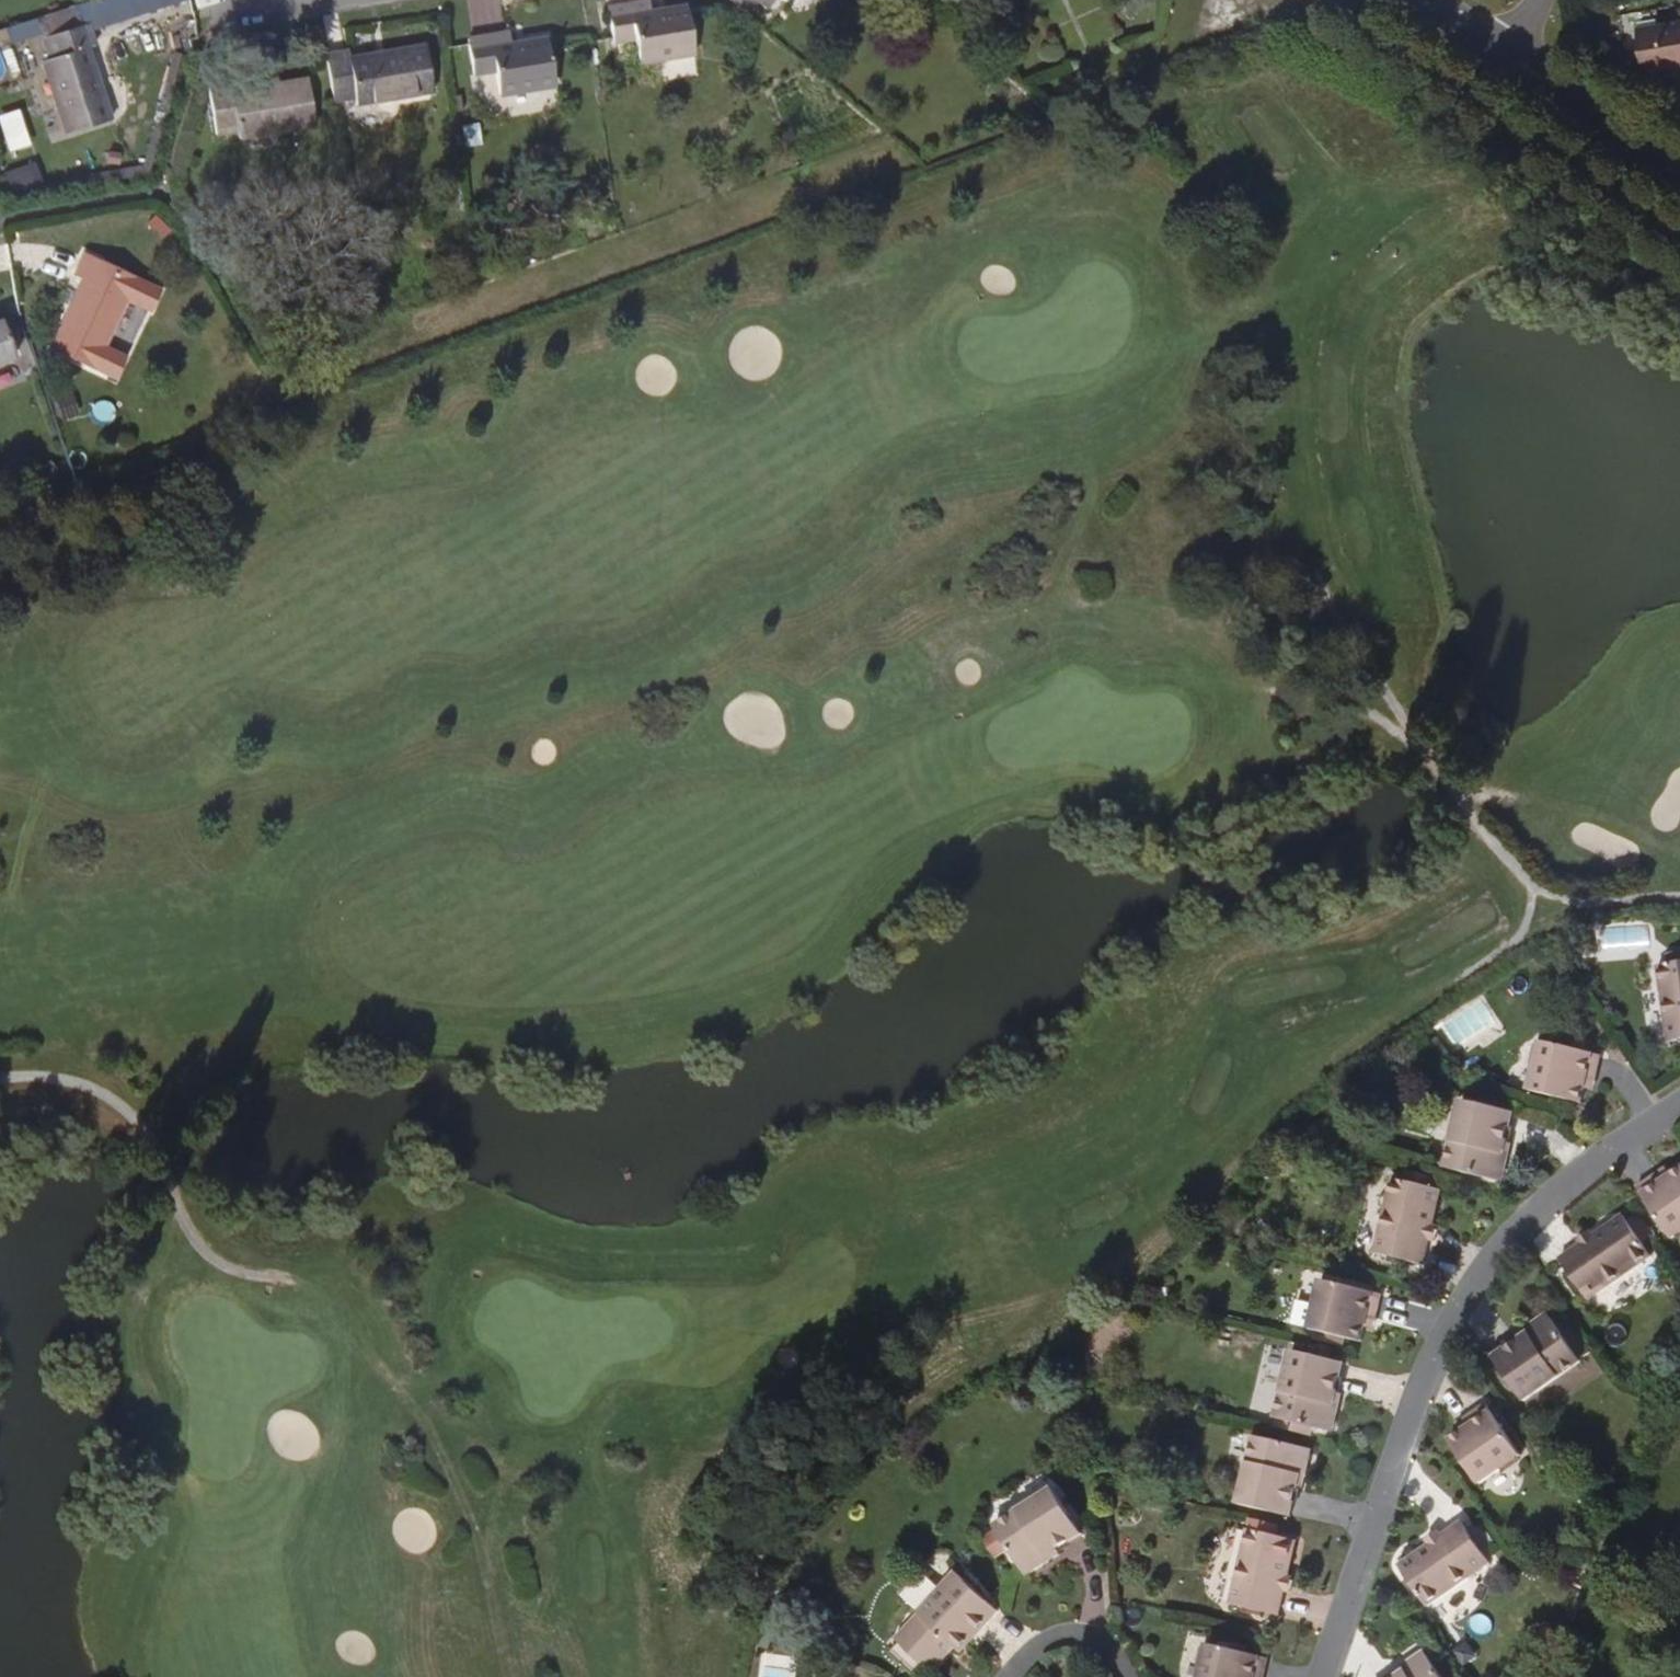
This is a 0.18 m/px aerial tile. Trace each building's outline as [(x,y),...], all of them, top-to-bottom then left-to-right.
[(643,2),(602,9),(609,44),(630,41),(634,65),(689,56),(681,9),(646,15),(643,2)] [(46,61),(69,134),(114,120),(102,84),(96,85),(85,49),(96,45),(89,24),(46,37),(52,59),(46,61)] [(1679,69),(1679,26),(1638,33),(1644,74),(1678,67),(1678,70),(1679,69)] [(549,88),(541,40),(505,46),(504,36),(462,42),(468,77),(490,74),(494,96),(549,88)] [(319,57),(327,103),(349,99),(350,107),(425,94),(416,47),(378,53),(379,61),(343,67),(340,52),(319,57)] [(443,64),(446,81),(459,78),(456,63),(443,64)] [(225,89),(205,92),(212,137),(234,134),(235,140),(309,128),(302,82),(263,88),(263,96),(228,103),(225,89)] [(26,122),(16,123),(14,112),(3,113),(8,148),(30,144),(26,122)] [(106,348),(128,300),(153,312),(163,292),(138,280),(139,279),(119,270),(119,269),(88,254),(79,274),(92,280),(76,313),(70,311),(52,349),(95,370),(96,369),(118,379),(128,359),(106,348)] [(22,356),(8,319),(0,322),(0,364),(22,356)] [(1666,951),(1668,962),(1657,963),(1668,1040),(1679,1038),(1679,949),(1666,951)] [(1590,1065),(1597,1067),(1600,1053),(1539,1038),(1528,1088),(1581,1101),(1587,1075),(1590,1065)] [(1595,1077),(1597,1067),(1590,1065),(1587,1075),(1595,1077)] [(1505,1172),(1507,1162),(1502,1152),(1505,1140),(1512,1109),(1460,1097),(1445,1166),(1496,1178),(1505,1172)] [(1511,1142),(1505,1140),(1502,1152),(1507,1162),(1511,1142)] [(1662,1176),(1653,1183),(1648,1176),(1637,1184),(1673,1236),(1679,1232),(1679,1164),(1662,1176)] [(1657,1170),(1648,1176),(1653,1183),(1662,1176),(1657,1170)] [(1431,1177),(1404,1171),(1403,1178),(1391,1176),(1375,1250),(1422,1260),(1439,1186),(1429,1184),(1431,1177)] [(1590,1297),(1651,1253),(1622,1213),(1561,1257),(1590,1297)] [(1368,1317),(1375,1318),(1381,1294),(1321,1280),(1309,1329),(1363,1342),(1366,1327),(1368,1317)] [(1543,1316),(1531,1323),(1527,1336),(1521,1340),(1493,1358),(1523,1402),(1580,1362),(1550,1317),(1543,1316)] [(1373,1329),(1375,1318),(1368,1317),(1366,1327),(1373,1329)] [(1517,1334),(1521,1340),(1527,1336),(1531,1323),(1517,1334)] [(1333,1400),(1334,1393),(1342,1363),(1292,1351),(1277,1419),(1286,1421),(1284,1430),(1303,1435),(1306,1426),(1318,1429),(1327,1431),(1335,1425),(1336,1419),(1333,1400)] [(1342,1395),(1334,1393),(1333,1400),(1336,1419),(1342,1395)] [(1484,1406),(1464,1420),(1469,1426),(1460,1433),(1449,1441),(1479,1485),(1520,1456),(1484,1406)] [(1455,1426),(1460,1433),(1469,1426),(1464,1420),(1455,1426)] [(1316,1438),(1318,1429),(1306,1426),(1303,1435),(1316,1438)] [(1300,1470),(1304,1471),(1309,1453),(1306,1448),(1254,1434),(1239,1505),(1289,1516),(1297,1483),(1300,1470)] [(1033,1573),(1040,1568),(1045,1558),(1055,1551),(1082,1533),(1054,1489),(994,1527),(1022,1571),(1033,1573)] [(1428,1606),(1491,1563),(1462,1522),(1399,1564),(1428,1606)] [(1229,1604),(1278,1616),(1296,1540),(1247,1528),(1229,1604)] [(1058,1557),(1055,1551),(1045,1558),(1040,1568),(1058,1557)] [(900,1644),(932,1673),(956,1648),(961,1653),(999,1610),(956,1572),(918,1613),(923,1618),(900,1644)] [(1267,1658),(1207,1644),(1200,1676),(1262,1676),(1267,1658)] [(1394,1676),(1442,1676),(1426,1654),(1418,1653),(1406,1661),(1404,1671),(1394,1676)] [(1393,1676),(1394,1676),(1404,1671),(1406,1661),(1390,1672),(1393,1676)]
